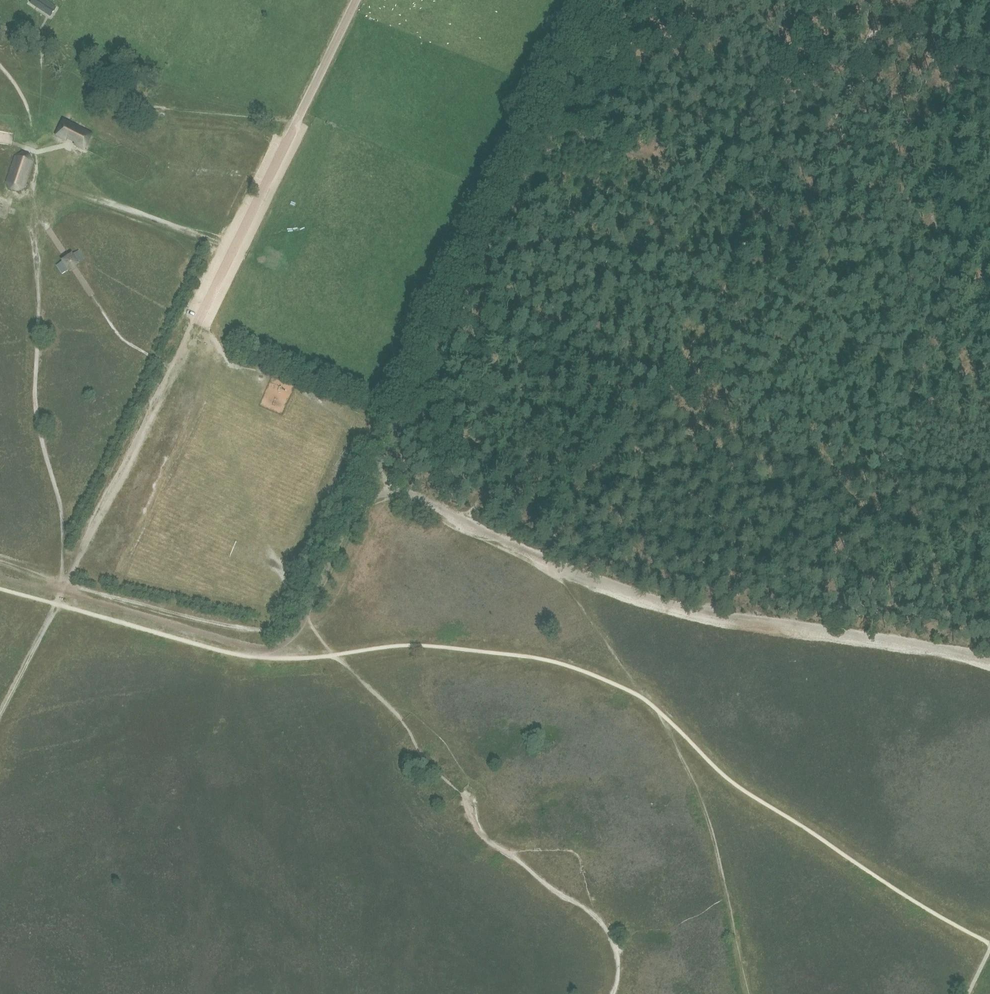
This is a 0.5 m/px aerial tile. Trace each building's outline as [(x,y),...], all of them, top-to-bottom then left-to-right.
[(44,0),(32,0),(30,3),(50,17),(56,8),(44,0)] [(64,121),(57,136),(66,140),(67,138),(75,143),(74,144),(83,149),(90,134),(64,121)] [(23,152),(16,156),(7,182),(10,189),(16,191),(24,188),(33,162),(29,154),(23,152)] [(68,257),(56,265),(62,273),(74,266),(84,259),(78,251),(68,257)] [(221,293),(227,296),(231,286),(225,283),(221,293)] [(276,419),(278,424),(285,421),(283,416),(276,419)]
